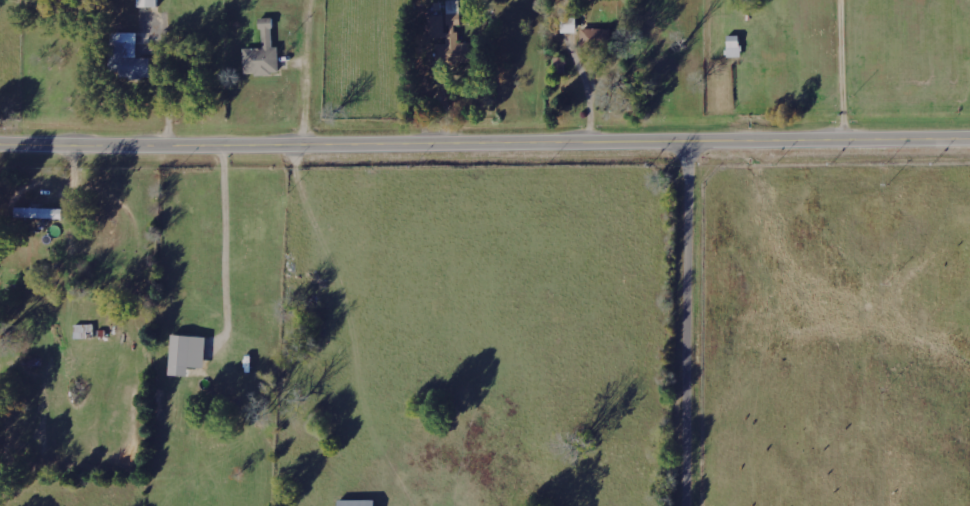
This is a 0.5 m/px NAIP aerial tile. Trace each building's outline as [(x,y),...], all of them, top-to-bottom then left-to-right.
[(427,14),(432,40),(446,37),(449,55),(455,54),(456,60),(467,58),(464,41),(460,42),(453,0),(437,3),(438,12),(427,14)] [(560,32),(576,32),(576,15),(560,16),(560,32)] [(271,17),(259,17),(260,47),(242,48),(243,74),(278,73),(277,46),(272,46),(271,17)] [(110,31),(108,71),(118,71),(118,75),(148,76),(149,57),(135,56),(136,32),(110,31)] [(727,57),(739,56),(738,35),(726,35),(727,57)] [(61,218),(61,208),(14,207),(13,217),(61,218)] [(188,335),(169,334),(168,365),(187,365),(188,335)]
